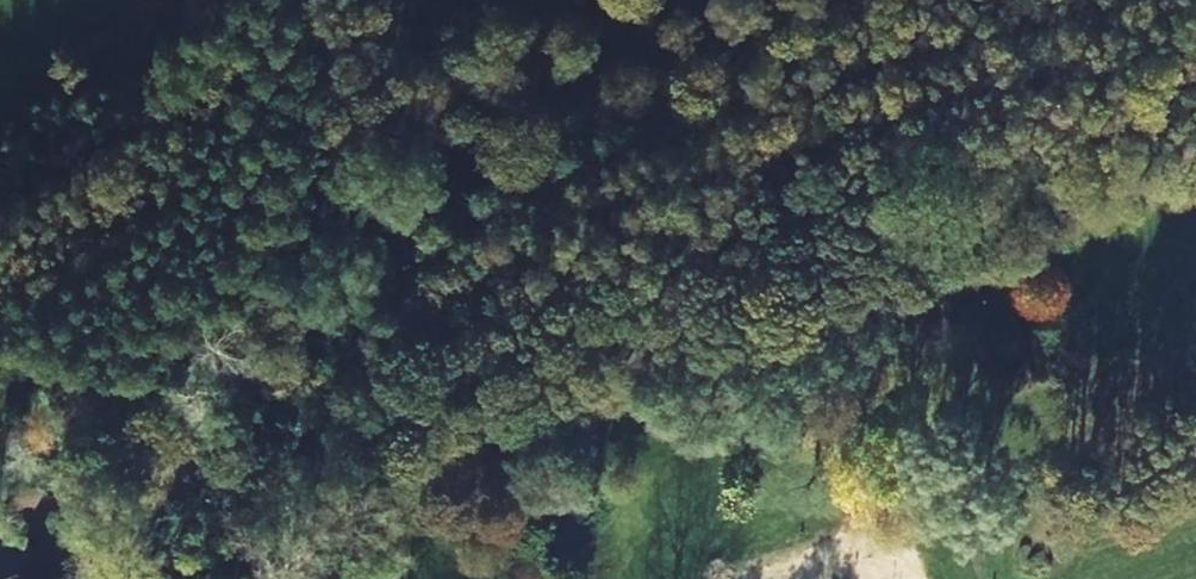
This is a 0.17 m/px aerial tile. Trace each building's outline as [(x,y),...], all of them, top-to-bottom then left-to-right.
[(22,575),(26,573),(15,543),(0,548),(0,578),(9,578),(22,575)]
